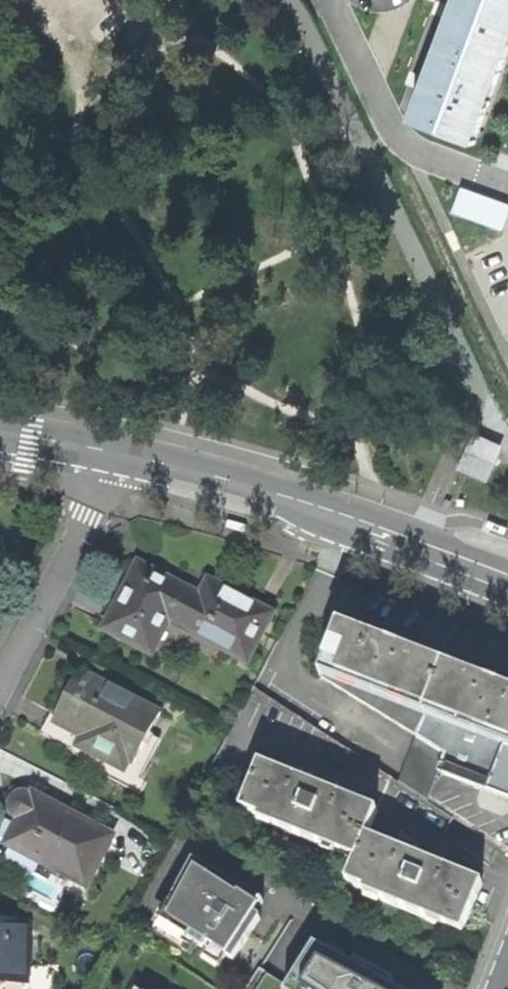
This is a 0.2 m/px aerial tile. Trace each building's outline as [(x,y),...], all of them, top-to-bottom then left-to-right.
[(470,144),(507,44),(507,0),(456,0),(450,15),(420,93),(410,121),(470,144)] [(468,523),(467,527),(487,534),(490,526),(475,521),(469,519),(468,523)] [(248,533),(249,529),(229,524),(227,532),(242,536),(247,537),(248,533)] [(104,630),(153,655),(165,632),(179,639),(184,631),(247,663),(273,614),(210,582),(202,596),(140,564),(124,593),(104,630)] [(430,801),(441,772),(473,679),(401,651),(342,628),(322,678),(419,738),(401,782),(430,801)] [(75,751),(84,764),(145,795),(152,781),(145,776),(164,739),(152,732),(163,712),(84,671),(73,693),(64,689),(55,706),(41,733),(75,751)] [(507,798),(507,692),(506,691),(473,679),(441,772),(486,789),(507,798)] [(259,822),(358,862),(367,840),(377,814),(312,787),(261,765),(243,810),(259,817),(259,822)] [(5,814),(0,823),(0,854),(39,874),(42,868),(68,881),(70,876),(89,886),(115,833),(37,794),(34,798),(27,794),(19,796),(14,801),(13,806),(14,812),(5,814)] [(363,900),(463,935),(482,884),(419,860),(367,840),(358,862),(348,886),(361,894),(363,900)] [(168,924),(206,949),(210,944),(234,960),(252,932),(262,917),(256,913),(264,901),(244,888),(243,891),(195,860),(168,910),(173,913),(168,924)] [(29,982),(29,926),(0,925),(0,981),(29,982)] [(289,969),(275,988),(341,988),(344,984),(341,982),(350,969),(295,934),(277,961),(289,969)]
